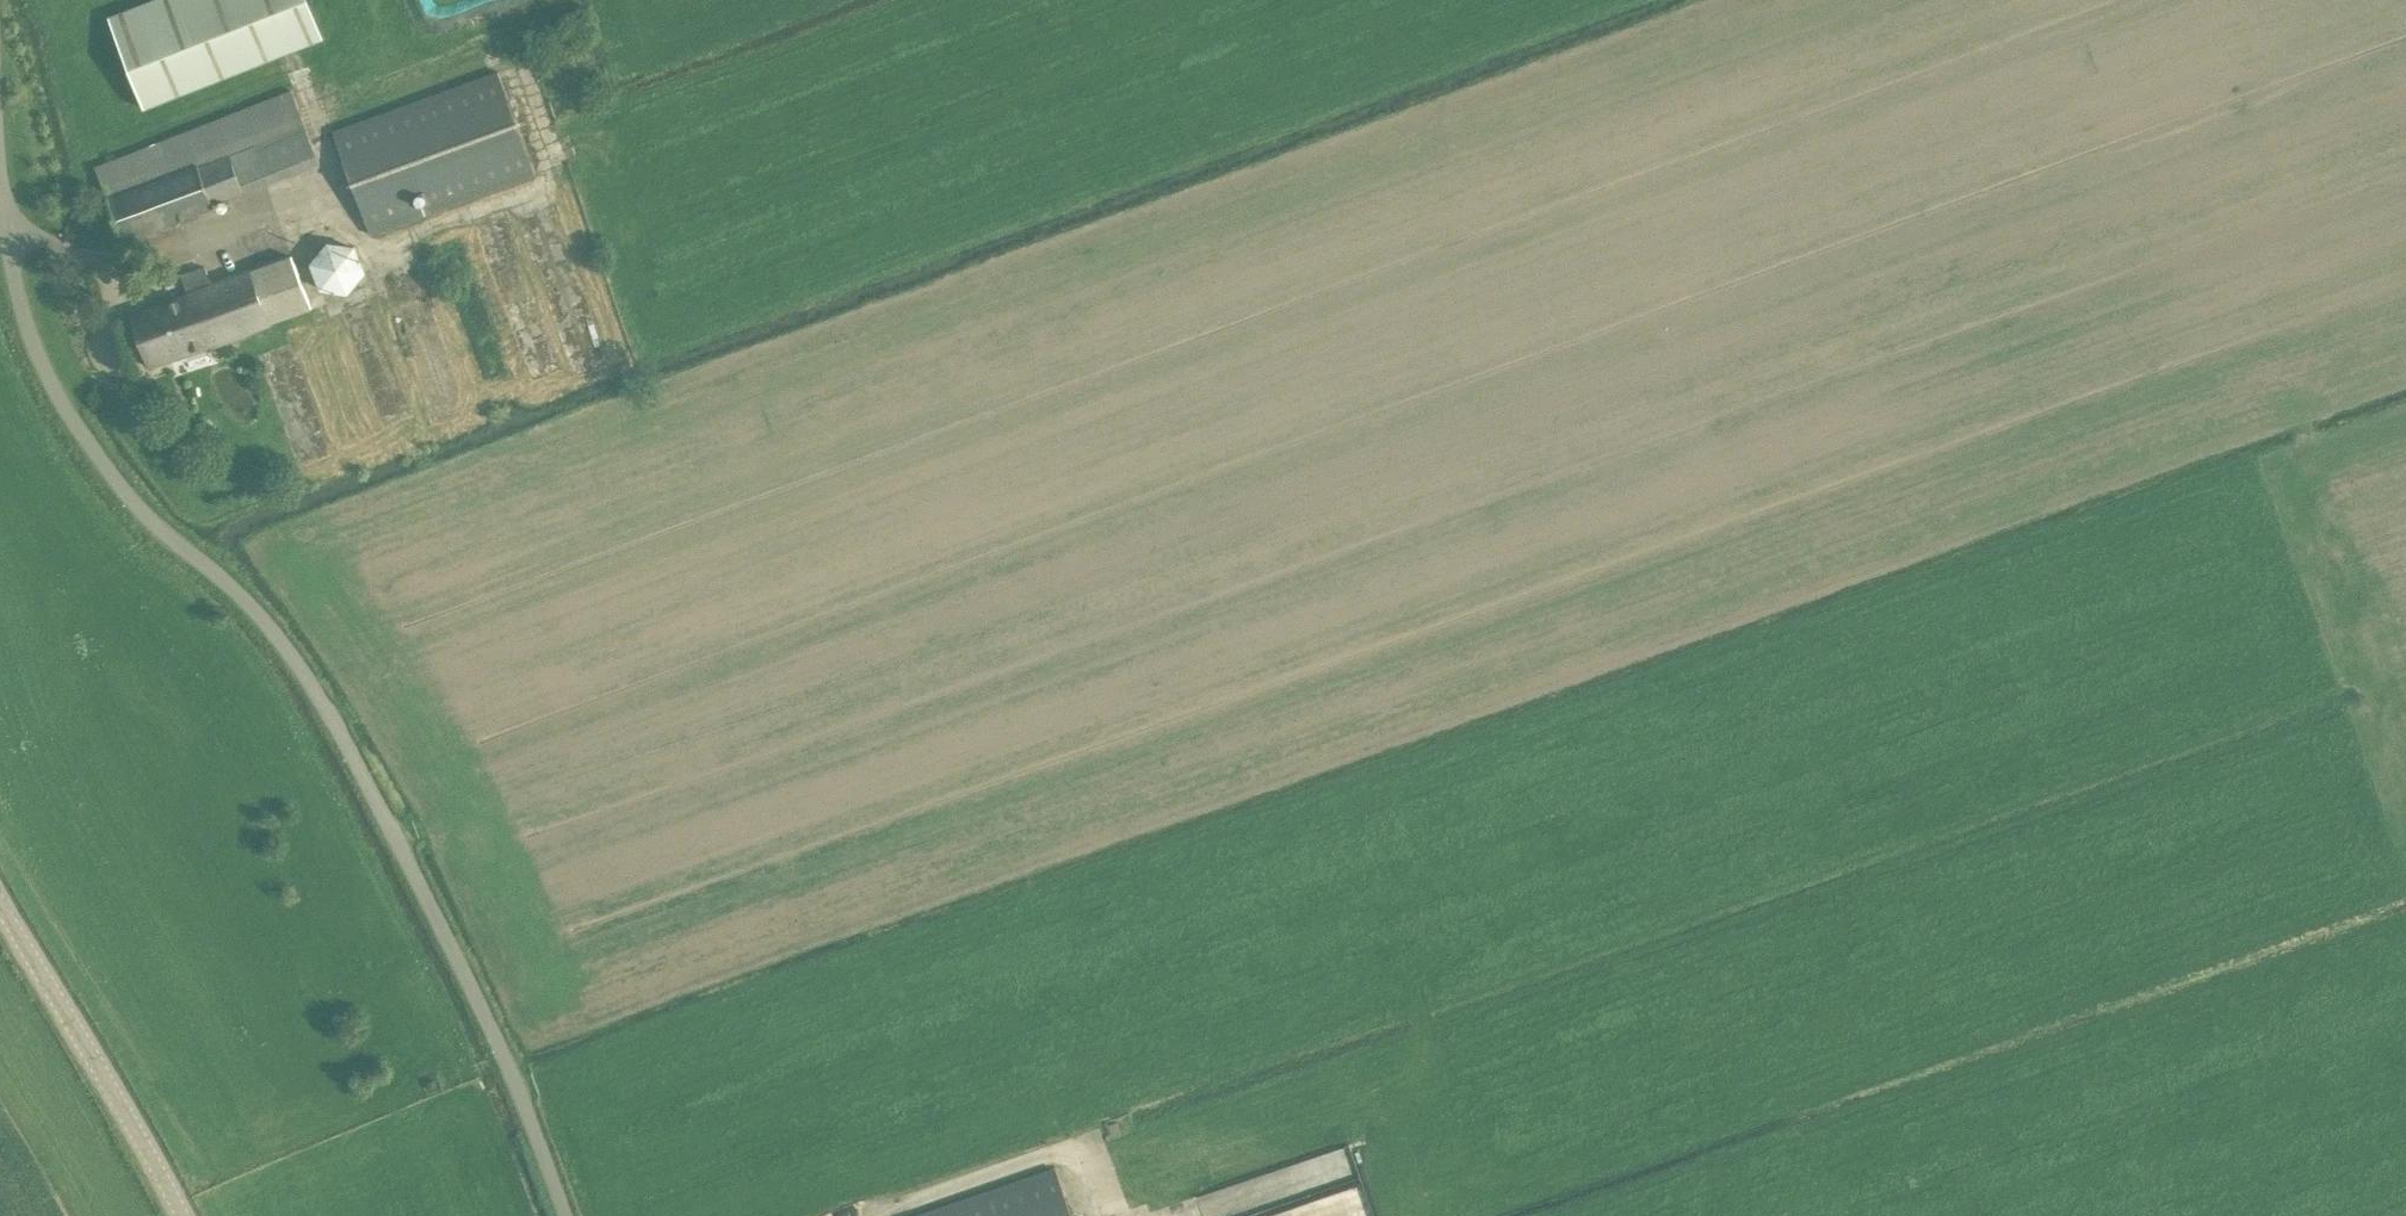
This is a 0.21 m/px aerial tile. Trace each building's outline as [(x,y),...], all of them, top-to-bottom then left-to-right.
[(309,0),(151,0),(109,16),(144,107),(324,37),(309,0)] [(372,234),(536,177),(499,71),(331,132),(372,234)] [(121,243),(213,208),(212,204),(243,191),(244,193),(320,163),(292,89),(95,166),(121,243)] [(366,272),(356,245),(328,241),(310,263),(320,289),(348,293),(366,272)] [(291,254),(251,269),(212,283),(206,267),(183,275),(187,292),(130,314),(151,367),(270,323),(311,308),(291,254)] [(428,1082),(431,1088),(438,1086),(435,1079),(428,1082)] [(1199,1190),(1206,1215),(1313,1215),(1307,1195),(1360,1180),(1350,1147),(1199,1190)] [(915,1215),(1073,1215),(1056,1167),(915,1215)]
